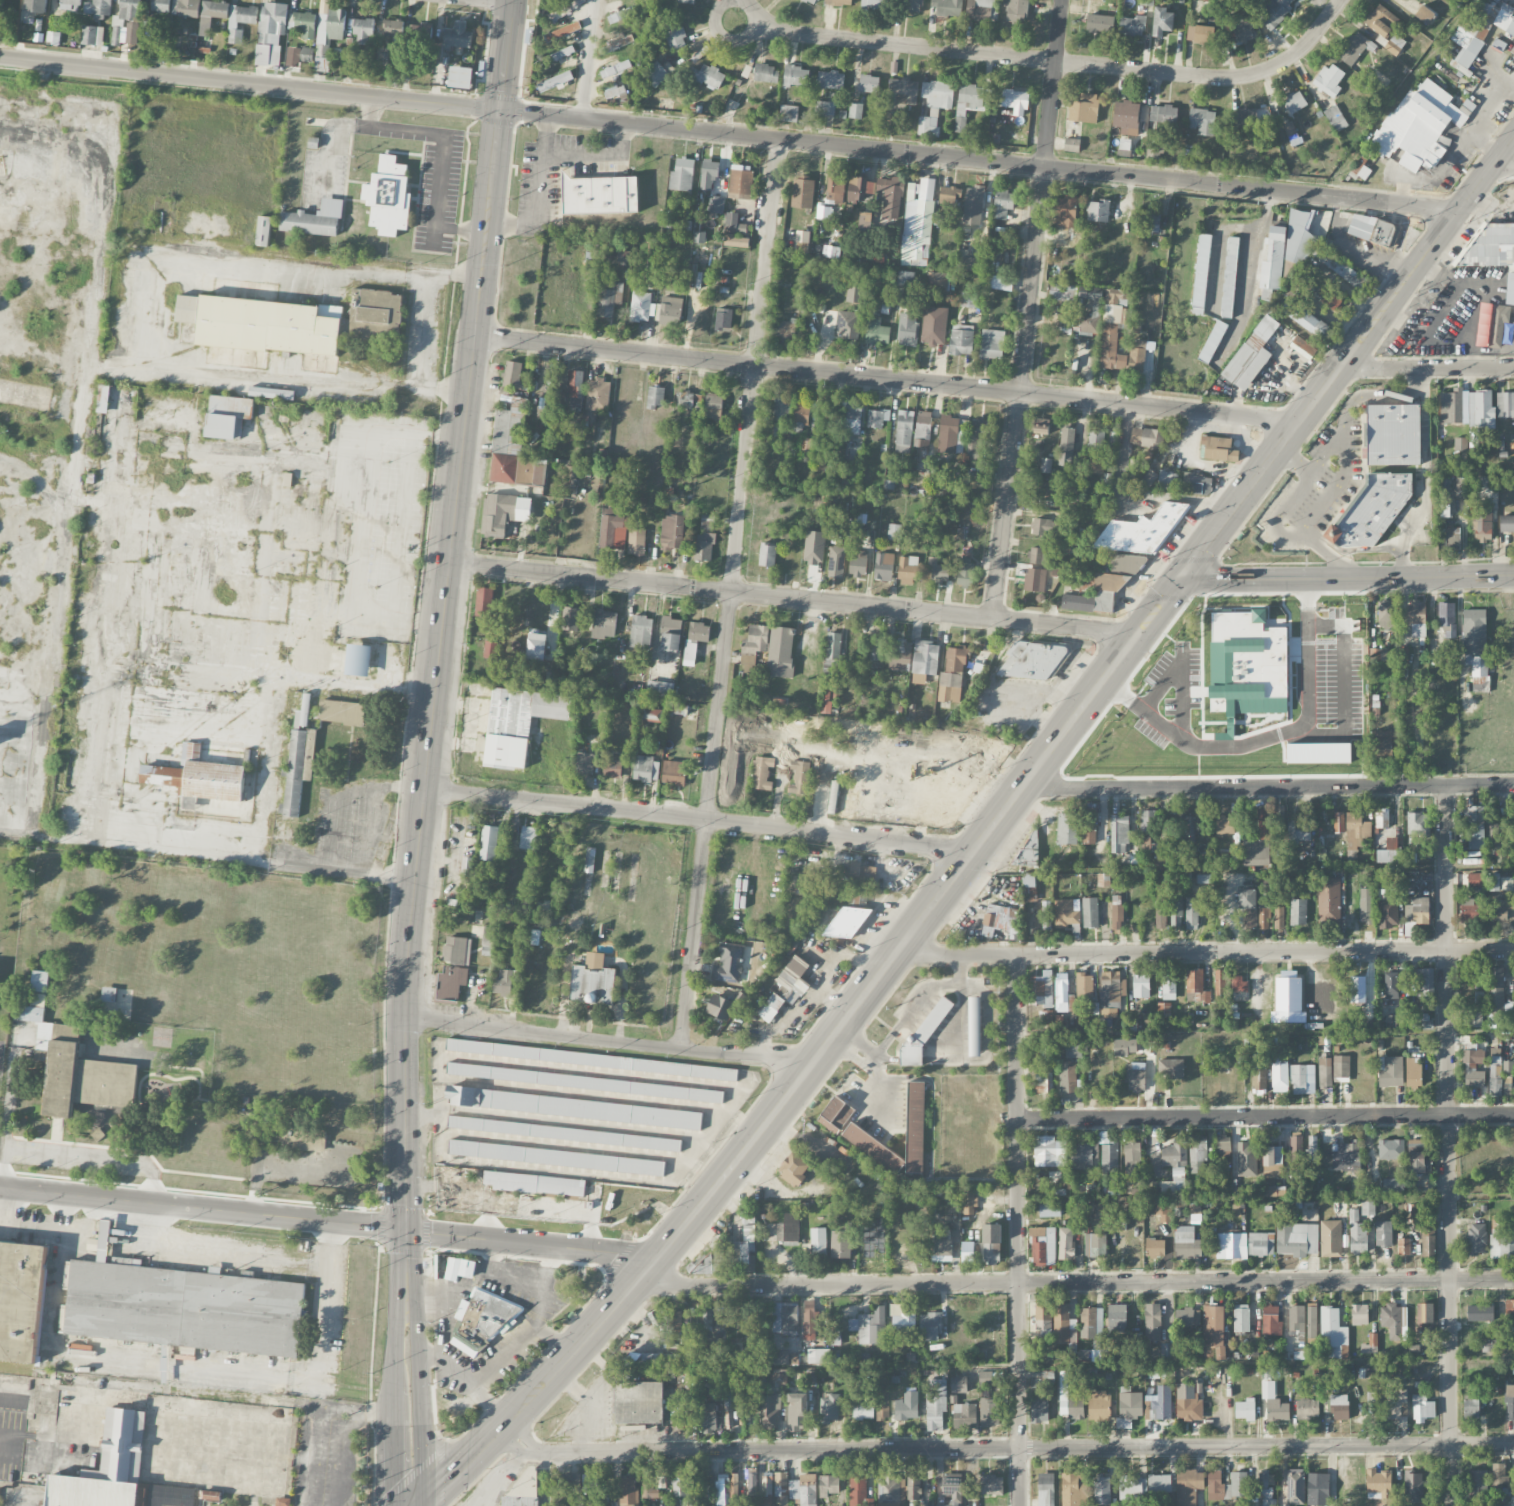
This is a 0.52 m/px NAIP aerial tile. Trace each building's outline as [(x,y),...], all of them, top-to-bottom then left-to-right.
[(46,14),(48,0),(27,0),(25,10),(20,10),(18,23),(32,24),(34,12),(46,14)] [(81,0),(61,0),(61,11),(80,11),(81,0)] [(111,15),(112,0),(94,0),(94,3),(85,2),(85,14),(111,15)] [(142,0),(120,0),(119,16),(113,16),(112,44),(138,45),(139,23),(125,23),(125,20),(141,21),(142,0)] [(170,0),(153,0),(152,12),(170,13),(170,0)] [(178,16),(198,18),(200,0),(180,0),(178,16)] [(328,45),(329,39),(344,40),(345,10),(328,9),(329,0),(320,0),(318,44),(328,45)] [(554,24),(587,1),(586,0),(570,0),(548,16),(554,24)] [(862,8),(887,10),(888,0),(862,0),(862,8)] [(902,13),(921,13),(921,0),(903,0),(902,13)] [(963,17),(963,0),(934,0),(934,16),(963,17)] [(965,17),(997,20),(1000,0),(967,0),(965,17)] [(1028,0),(1004,0),(1003,6),(1007,6),(1006,21),(1026,23),(1028,0)] [(1297,0),(1273,0),(1257,17),(1270,29),(1297,0)] [(1513,36),(1513,16),(1511,15),(1513,10),(1513,8),(1503,1),(1499,9),(1485,0),(1476,0),(1452,40),(1462,46),(1451,65),(1465,74),(1495,25),(1513,36)] [(200,36),(210,37),(211,17),(228,18),(229,2),(202,1),(200,36)] [(257,65),(279,67),(281,35),(286,35),(288,4),(261,2),(257,65)] [(1385,38),(1399,19),(1378,2),(1364,21),(1385,38)] [(1415,15),(1427,24),(1435,13),(1422,4),(1415,15)] [(258,7),(230,6),(228,43),(240,44),(241,23),(248,23),(247,35),(257,35),(258,7)] [(634,16),(632,8),(607,16),(610,24),(634,16)] [(1163,36),(1163,30),(1173,30),(1174,9),(1152,8),(1151,36),(1163,36)] [(304,29),(303,39),(315,39),(315,13),(295,13),(294,29),(304,29)] [(1113,33),(1114,15),(1086,14),(1086,32),(1113,33)] [(1120,17),(1119,34),(1143,36),(1145,15),(1135,14),(1135,18),(1120,17)] [(374,19),(354,19),(353,35),(358,35),(358,44),(367,44),(368,37),(373,37),(374,19)] [(403,36),(404,21),(383,20),(383,35),(403,36)] [(663,25),(671,51),(686,46),(683,38),(685,37),(679,20),(663,25)] [(466,31),(466,23),(455,22),(455,31),(445,30),(444,47),(471,48),(472,32),(466,31)] [(432,46),(433,24),(411,23),(410,42),(426,43),(426,45),(432,46)] [(544,32),(547,41),(581,32),(579,23),(544,32)] [(81,44),(102,46),(104,27),(84,25),(81,44)] [(1214,26),(1187,25),(1187,42),(1213,43),(1214,26)] [(1372,51),(1377,46),(1357,29),(1335,53),(1350,66),(1367,47),(1372,51)] [(61,33),(48,31),(46,45),(60,46),(61,33)] [(1409,53),(1402,47),(1406,42),(1395,32),(1384,47),(1403,62),(1409,53)] [(635,42),(632,35),(598,48),(601,55),(635,42)] [(1502,53),(1507,43),(1496,37),(1491,47),(1502,53)] [(575,51),(572,45),(552,55),(555,62),(575,51)] [(313,62),(314,48),(300,47),(299,62),(313,62)] [(600,71),(603,80),(632,67),(629,59),(600,71)] [(1345,72),(1329,61),(1313,84),(1334,98),(1341,88),(1337,85),(1345,72)] [(654,84),(668,73),(661,64),(647,76),(654,84)] [(726,74),(703,64),(700,70),(695,68),(691,78),(719,90),(726,74)] [(778,83),(779,66),(755,65),(754,82),(778,83)] [(471,90),(474,69),(451,66),(448,86),(471,90)] [(784,85),(808,86),(809,67),(784,66),(784,85)] [(537,84),(541,94),(574,80),(570,71),(537,84)] [(818,71),(818,88),(843,89),(844,72),(818,71)] [(880,76),(860,75),(858,91),(878,93),(880,76)] [(1369,147),(1390,159),(1397,147),(1405,152),(1398,163),(1416,174),(1420,167),(1431,173),(1451,141),(1441,135),(1450,121),(1462,128),(1476,104),(1466,98),(1460,109),(1449,102),(1453,95),(1425,78),(1416,93),(1406,87),(1369,147)] [(919,82),(893,79),(890,102),(916,106),(919,82)] [(952,109),(954,83),(922,81),(921,98),(929,99),(928,118),(919,117),(918,135),(937,136),(938,108),(952,109)] [(624,84),(604,87),(606,98),(626,95),(624,84)] [(955,132),(965,133),(966,109),(987,110),(989,86),(958,84),(955,132)] [(1029,91),(1004,88),(1002,106),(1014,107),(1014,115),(1026,116),(1029,91)] [(1308,104),(1299,89),(1282,99),(1291,114),(1308,104)] [(1100,95),(1079,92),(1078,101),(1069,100),(1067,119),(1096,123),(1100,95)] [(835,116),(835,102),(817,101),(816,115),(835,116)] [(1114,101),(1113,126),(1120,126),(1120,134),(1138,135),(1140,102),(1114,101)] [(863,104),(850,103),(849,118),(862,119),(863,104)] [(1324,110),(1334,132),(1347,126),(1338,104),(1324,110)] [(779,121),(797,122),(798,106),(780,105),(779,121)] [(1177,106),(1150,105),(1149,121),(1177,123),(1177,106)] [(1187,125),(1198,128),(1197,133),(1211,137),(1217,113),(1192,106),(1187,125)] [(1226,112),(1229,128),(1259,124),(1256,107),(1226,112)] [(1080,138),(1064,138),(1063,150),(1080,151),(1080,138)] [(1130,149),(1130,139),(1119,138),(1118,149),(1130,149)] [(1146,158),(1158,159),(1160,145),(1148,143),(1146,158)] [(407,229),(411,165),(397,164),(398,155),(380,154),(379,173),(373,173),(372,184),(363,184),(362,200),(371,201),(370,226),(379,226),(379,236),(398,237),(398,229),(407,229)] [(695,159),(677,157),(676,171),(671,171),(669,189),(691,192),(695,159)] [(717,161),(702,160),(701,190),(716,191),(717,161)] [(637,177),(569,179),(569,170),(562,170),(564,214),(638,212),(637,177)] [(753,171),(730,170),(729,199),(752,199),(753,171)] [(828,172),(827,202),(844,203),(845,173),(828,172)] [(903,179),(877,176),(876,192),(884,192),(882,218),(900,220),(903,179)] [(876,180),(849,177),(847,201),(865,203),(866,194),(875,194),(876,180)] [(935,179),(920,178),(918,203),(916,203),(915,222),(904,222),(901,265),(928,267),(935,179)] [(792,207),(813,207),(814,180),(792,179),(792,207)] [(982,224),(984,186),(965,185),(963,223),(982,224)] [(960,188),(941,186),(939,204),(958,206),(960,188)] [(1006,219),(1007,209),(1014,209),(1015,192),(994,191),(992,219),(1006,219)] [(1075,227),(1078,197),(1055,195),(1054,213),(1056,213),(1055,225),(1075,227)] [(723,214),(725,198),(710,196),(708,212),(723,214)] [(280,231),(340,236),(343,199),(321,197),(320,214),(281,211),(280,231)] [(1086,220),(1109,221),(1110,201),(1087,200),(1086,220)] [(816,219),(830,220),(831,207),(817,206),(816,219)] [(1146,209),(1144,231),(1159,232),(1161,210),(1146,209)] [(1308,235),(1311,212),(1291,209),(1284,261),(1309,264),(1313,235),(1308,235)] [(738,224),(739,213),(726,213),(725,234),(746,235),(746,225),(738,224)] [(943,225),(943,213),(933,214),(933,225),(943,225)] [(1347,234),(1389,244),(1395,223),(1352,213),(1347,234)] [(269,247),(272,217),(260,216),(256,246),(269,247)] [(870,217),(860,216),(859,231),(870,232),(870,217)] [(1480,243),(1458,243),(1458,265),(1513,265),(1513,222),(1480,223),(1480,243)] [(1258,288),(1280,290),(1287,227),(1270,225),(1265,261),(1261,260),(1258,288)] [(797,242),(809,242),(809,234),(805,234),(805,232),(798,231),(797,242)] [(1192,306),(1204,307),(1209,234),(1197,233),(1192,306)] [(749,238),(725,236),(724,246),(749,248),(749,238)] [(1231,317),(1237,237),(1226,236),(1220,316),(1231,317)] [(629,263),(630,251),(618,250),(618,262),(629,263)] [(1368,283),(1336,253),(1328,262),(1332,266),(1360,291),(1368,283)] [(984,270),(984,257),(959,257),(959,269),(984,270)] [(915,273),(899,270),(896,284),(913,287),(915,273)] [(947,292),(948,273),(928,272),(927,291),(947,292)] [(1507,272),(1506,304),(1513,304),(1513,272),(1507,272)] [(989,288),(1012,290),(1013,276),(991,274),(989,288)] [(613,317),(614,305),(622,305),(623,281),(600,280),(599,317),(613,317)] [(1075,299),(1075,284),(1049,284),(1050,300),(1075,299)] [(1103,294),(1094,293),(1095,286),(1079,284),(1078,298),(1093,299),(1092,315),(1065,313),(1064,329),(1080,330),(1080,333),(1099,335),(1103,294)] [(862,288),(848,286),(846,302),(861,303),(862,288)] [(1321,298),(1335,310),(1344,300),(1331,287),(1321,298)] [(201,295),(197,344),(338,356),(340,334),(400,339),(404,292),(350,288),(349,307),(201,295)] [(1101,368),(1127,369),(1127,354),(1118,354),(1120,299),(1128,299),(1128,289),(1105,289),(1101,368)] [(976,308),(977,292),(962,291),(960,306),(976,308)] [(651,292),(631,292),(630,321),(650,322),(651,292)] [(177,322),(195,323),(195,296),(178,296),(177,322)] [(681,326),(682,298),(661,297),(660,325),(681,326)] [(1475,345),(1501,348),(1504,322),(1509,323),(1511,306),(1480,302),(1475,345)] [(921,345),(946,346),(947,308),(923,307),(921,345)] [(1122,323),(1130,324),(1130,308),(1123,308),(1122,323)] [(715,331),(731,331),(732,309),(716,309),(715,331)] [(836,337),(858,340),(861,312),(839,310),(836,337)] [(1272,354),(1263,347),(1280,323),(1266,312),(1222,375),(1245,391),(1272,354)] [(917,314),(899,314),(898,346),(916,346),(917,314)] [(868,317),(865,342),(888,345),(891,327),(880,326),(881,319),(868,317)] [(795,339),(797,321),(779,319),(777,336),(795,339)] [(1198,359),(1209,364),(1226,323),(1214,319),(1198,359)] [(1314,329),(1329,339),(1335,331),(1321,320),(1314,329)] [(973,325),(951,325),(950,354),(972,355),(973,325)] [(979,357),(1002,360),(1006,331),(983,328),(979,357)] [(1312,359),(1318,346),(1296,335),(1289,348),(1312,359)] [(1128,370),(1144,372),(1146,341),(1131,339),(1128,370)] [(267,351),(207,348),(206,365),(266,368),(267,351)] [(526,382),(520,381),(522,363),(505,361),(503,387),(525,390),(526,382)] [(582,407),(583,371),(569,370),(568,407),(582,407)] [(610,380),(587,379),(586,410),(608,411),(610,380)] [(98,413),(108,413),(109,385),(98,385),(98,413)] [(647,407),(664,408),(664,387),(648,387),(647,407)] [(250,397),(294,399),(294,390),(250,388),(250,397)] [(1441,424),(1469,423),(1468,391),(1440,391),(1441,424)] [(1494,427),(1493,391),(1469,391),(1470,428),(1494,427)] [(677,409),(694,409),(695,393),(677,392),(677,409)] [(1513,417),(1513,392),(1496,392),(1497,417),(1513,417)] [(722,419),(723,395),(706,394),(705,418),(722,419)] [(206,437),(240,440),(243,418),(251,419),(253,399),(210,395),(206,437)] [(496,410),(493,453),(522,455),(526,398),(512,397),(511,411),(496,410)] [(781,423),(789,423),(790,399),(774,399),(773,434),(781,434),(781,423)] [(808,425),(811,402),(795,401),(793,424),(808,425)] [(1420,464),(1420,404),(1367,404),(1367,464),(1420,464)] [(859,435),(862,409),(846,407),(843,433),(859,435)] [(883,429),(883,421),(890,421),(890,411),(868,410),(867,428),(883,429)] [(912,453),(913,411),(897,410),(896,453),(912,453)] [(931,412),(916,411),(915,447),(929,448),(931,412)] [(963,454),(967,419),(941,416),(938,452),(963,454)] [(968,459),(982,460),(984,439),(994,440),(996,419),(971,417),(968,459)] [(1050,419),(1034,418),(1033,432),(1049,433),(1050,419)] [(1129,443),(1161,448),(1164,430),(1131,426),(1129,443)] [(1061,465),(1074,465),(1073,427),(1059,427),(1061,465)] [(1088,472),(1103,473),(1105,430),(1089,430),(1088,472)] [(1239,450),(1231,449),(1232,438),(1201,435),(1200,444),(1206,445),(1205,458),(1238,462),(1239,450)] [(1454,450),(1467,450),(1468,437),(1455,437),(1454,450)] [(845,462),(861,463),(862,447),(845,446),(845,462)] [(547,460),(493,454),(490,481),(544,487),(547,460)] [(1051,472),(1052,458),(1040,458),(1040,472),(1051,472)] [(1150,487),(1159,475),(1150,469),(1141,481),(1150,487)] [(1158,486),(1176,488),(1178,473),(1160,470),(1158,486)] [(1412,473),(1366,472),(1366,482),(1338,524),(1331,524),(1324,535),(1339,546),(1376,546),(1412,493),(1412,473)] [(1183,492),(1211,494),(1212,475),(1184,474),(1183,492)] [(1455,497),(1467,498),(1467,478),(1456,477),(1455,497)] [(1037,495),(1058,495),(1059,481),(1037,481),(1037,495)] [(516,496),(485,494),(482,536),(505,537),(506,521),(515,521),(516,496)] [(516,521),(530,521),(531,498),(517,498),(516,521)] [(1155,553),(1189,503),(1164,501),(1151,521),(1143,515),(1138,522),(1111,520),(1095,544),(1100,548),(1155,553)] [(624,549),(625,510),(602,509),(601,548),(624,549)] [(1492,511),(1474,510),(1473,540),(1492,541),(1492,511)] [(1499,515),(1499,531),(1513,531),(1513,515),(1499,515)] [(661,549),(683,550),(685,517),(663,516),(661,549)] [(1031,534),(1057,535),(1058,519),(1031,518),(1031,534)] [(901,541),(902,524),(889,524),(888,540),(901,541)] [(1460,549),(1459,527),(1445,527),(1445,549),(1460,549)] [(644,555),(646,529),(629,528),(628,554),(644,555)] [(803,562),(822,565),(826,533),(807,530),(803,562)] [(695,561),(713,561),(714,534),(696,533),(695,561)] [(777,544),(760,544),(759,566),(776,567),(777,544)] [(828,578),(844,578),(845,547),(830,547),(828,578)] [(1048,564),(1049,548),(1029,547),(1028,563),(1048,564)] [(867,551),(851,551),(850,576),(866,577),(867,551)] [(877,552),(874,579),(891,582),(894,554),(877,552)] [(1119,571),(1143,572),(1143,556),(1120,555),(1119,571)] [(916,585),(917,557),(899,556),(898,584),(916,585)] [(938,565),(938,557),(929,557),(928,574),(935,575),(935,584),(948,585),(949,566),(938,565)] [(958,585),(974,586),(975,563),(959,562),(958,585)] [(1045,569),(1025,568),(1024,590),(1044,591),(1045,569)] [(1095,590),(1125,590),(1125,574),(1095,574),(1095,590)] [(476,620),(493,621),(494,588),(477,587),(476,620)] [(1094,610),(1112,613),(1116,592),(1097,589),(1094,610)] [(1095,597),(1062,592),(1060,607),(1093,612),(1095,597)] [(1397,600),(1377,600),(1377,626),(1396,627),(1397,600)] [(1439,626),(1443,626),(1444,638),(1456,637),(1455,602),(1438,602),(1439,626)] [(577,632),(580,608),(563,607),(560,630),(577,632)] [(592,637),(614,639),(617,612),(594,609),(592,637)] [(1487,609),(1463,609),(1463,664),(1472,664),(1472,691),(1486,691),(1487,609)] [(1212,611),(1212,710),(1240,711),(1240,702),(1249,702),(1249,707),(1260,707),(1260,698),(1286,698),(1287,629),(1265,629),(1265,611),(1212,611)] [(650,650),(654,618),(633,615),(629,647),(650,650)] [(660,649),(680,651),(683,619),(663,617),(660,649)] [(688,640),(708,643),(711,625),(690,622),(688,640)] [(766,654),(769,627),(750,624),(748,641),(743,640),(742,652),(766,654)] [(768,676),(792,677),(795,628),(771,627),(768,676)] [(546,660),(546,634),(539,634),(539,630),(529,629),(528,659),(546,660)] [(840,670),(841,633),(827,633),(826,669),(840,670)] [(886,639),(872,637),(868,659),(882,661),(886,639)] [(889,671),(911,671),(911,640),(890,640),(889,671)] [(925,685),(926,674),(937,676),(940,643),(916,641),(911,683),(925,685)] [(1057,680),(1060,645),(1009,641),(1006,675),(1057,680)] [(498,658),(498,642),(485,642),(484,658),(498,658)] [(683,666),(695,667),(697,643),(685,643),(683,666)] [(346,675),(370,676),(371,645),(347,644),(346,675)] [(962,703),(966,646),(959,646),(958,648),(947,647),(945,673),(940,672),(938,701),(962,703)] [(741,665),(755,666),(756,655),(742,654),(741,665)] [(675,684),(649,680),(646,696),(672,700),(675,684)] [(572,694),(492,687),(484,766),(525,770),(531,716),(569,720),(572,694)] [(319,722),(371,727),(373,704),(321,700),(319,722)] [(688,705),(671,703),(670,713),(687,716),(688,705)] [(661,722),(662,710),(644,708),(642,720),(661,722)] [(292,729),(288,773),(287,773),(284,804),(280,804),(279,816),(299,818),(303,780),(312,781),(316,731),(292,729)] [(1373,760),(1393,759),(1392,730),(1372,730),(1373,760)] [(245,765),(200,761),(202,742),(183,741),(180,767),(142,764),(140,783),(183,787),(181,808),(197,809),(198,798),(242,801),(245,765)] [(575,772),(593,774),(595,754),(577,752),(575,772)] [(659,758),(634,757),(634,781),(658,781),(659,758)] [(772,790),(773,781),(768,781),(769,767),(775,767),(775,758),(754,757),(753,790),(772,790)] [(622,778),(622,759),(603,759),(603,778),(622,778)] [(686,785),(687,762),(664,761),(663,784),(686,785)] [(810,762),(791,761),(790,769),(795,769),(794,784),(788,784),(788,794),(808,794),(810,762)] [(1484,806),(1464,806),(1464,818),(1468,818),(1468,849),(1484,849),(1484,806)] [(1243,865),(1272,865),(1272,825),(1266,825),(1266,808),(1259,808),(1258,840),(1243,839),(1243,865)] [(1389,808),(1376,808),(1376,827),(1389,828),(1389,808)] [(1095,810),(1084,810),(1083,844),(1095,844),(1095,810)] [(1156,810),(1141,810),(1141,833),(1155,833),(1156,810)] [(1345,811),(1334,812),(1334,832),(1345,832),(1345,811)] [(1362,812),(1347,812),(1346,849),(1363,849),(1363,837),(1371,837),(1371,821),(1361,821),(1362,812)] [(1430,813),(1407,812),(1407,832),(1429,833),(1430,813)] [(1078,844),(1079,814),(1057,813),(1056,843),(1078,844)] [(1128,853),(1129,815),(1111,815),(1110,852),(1128,853)] [(1179,815),(1178,839),(1194,840),(1195,816),(1179,815)] [(1216,836),(1234,836),(1234,816),(1216,816),(1216,836)] [(1310,842),(1311,821),(1288,820),(1288,842),(1310,842)] [(1489,850),(1510,850),(1510,824),(1490,823),(1489,850)] [(495,862),(500,828),(483,825),(479,859),(495,862)] [(519,848),(535,850),(537,828),(522,826),(519,848)] [(1150,836),(1142,836),(1141,852),(1150,852),(1150,836)] [(593,873),(595,848),(586,847),(585,873),(593,873)] [(1376,862),(1400,862),(1400,850),(1376,850),(1376,862)] [(473,877),(474,857),(462,856),(461,876),(473,877)] [(850,881),(875,882),(876,867),(860,866),(861,862),(851,861),(850,881)] [(1035,898),(1034,872),(1023,873),(1024,899),(1035,898)] [(1110,886),(1110,873),(1097,873),(1097,885),(1110,886)] [(1466,873),(1467,887),(1482,886),(1482,873),(1466,873)] [(1488,891),(1513,890),(1512,877),(1500,877),(1499,873),(1488,873),(1488,891)] [(1340,876),(1318,876),(1319,924),(1341,924),(1340,876)] [(1378,894),(1388,895),(1389,881),(1378,881),(1378,894)] [(1167,884),(1156,884),(1155,928),(1166,928),(1167,884)] [(1359,922),(1374,923),(1375,888),(1360,888),(1359,922)] [(1256,889),(1237,889),(1237,909),(1257,909),(1256,889)] [(1182,894),(1172,894),(1172,926),(1183,926),(1182,894)] [(1082,927),(1099,927),(1098,897),(1081,898),(1082,927)] [(1198,929),(1199,897),(1186,897),(1185,928),(1198,929)] [(1428,897),(1412,897),(1412,904),(1405,905),(1405,922),(1429,922),(1428,897)] [(1474,897),(1461,897),(1461,919),(1482,920),(1483,904),(1474,904),(1474,897)] [(1306,925),(1307,899),(1290,898),(1289,925),(1306,925)] [(1054,899),(1055,928),(1069,928),(1069,923),(1080,923),(1080,910),(1074,910),(1074,899),(1054,899)] [(1051,900),(1040,901),(1041,929),(1052,929),(1051,900)] [(1508,921),(1509,901),(1490,900),(1490,920),(1508,921)] [(1018,933),(1022,908),(985,904),(982,925),(1008,929),(1008,931),(1018,933)] [(1110,929),(1122,929),(1123,904),(1111,904),(1110,929)] [(831,936),(860,940),(863,909),(835,906),(831,936)] [(1275,928),(1285,928),(1284,906),(1274,906),(1275,928)] [(1345,929),(1354,929),(1354,908),(1346,908),(1345,929)] [(1268,929),(1268,910),(1259,909),(1258,928),(1268,929)] [(1253,929),(1255,918),(1247,917),(1245,928),(1253,929)] [(465,964),(466,937),(444,937),(443,963),(465,964)] [(711,980),(740,984),(744,945),(721,943),(719,966),(713,965),(711,980)] [(613,1004),(614,969),(604,968),(605,953),(586,952),(586,966),(572,965),(570,1002),(613,1004)] [(808,984),(800,979),(809,966),(796,957),(780,981),(794,991),(787,1001),(794,1005),(808,984)] [(468,968),(445,965),(444,974),(440,973),(437,1000),(458,1002),(460,985),(466,986),(468,968)] [(1419,997),(1434,996),(1433,967),(1417,968),(1419,997)] [(1488,967),(1489,1013),(1513,1012),(1513,1002),(1504,1002),(1503,967),(1488,967)] [(134,1108),(137,1064),(79,1059),(82,1025),(44,1022),(48,971),(27,969),(22,1021),(39,1023),(36,1059),(49,1060),(44,1115),(73,1118),(74,1103),(134,1108)] [(1186,1001),(1212,1001),(1212,990),(1204,990),(1203,969),(1185,969),(1186,1001)] [(1225,983),(1231,983),(1231,969),(1215,969),(1216,994),(1225,994),(1225,983)] [(494,977),(493,995),(512,996),(512,980),(520,981),(521,971),(500,970),(499,977),(494,977)] [(1101,972),(1101,992),(1098,992),(1099,1008),(1121,1007),(1119,971),(1101,972)] [(1074,994),(1068,994),(1068,972),(1055,973),(1056,1011),(1075,1011),(1074,994)] [(1076,999),(1093,999),(1092,973),(1075,973),(1076,999)] [(1162,1000),(1176,999),(1175,973),(1161,974),(1162,1000)] [(1384,973),(1385,998),(1404,998),(1404,980),(1398,981),(1398,973),(1384,973)] [(1150,997),(1149,974),(1131,974),(1132,997),(1150,997)] [(1246,991),(1245,975),(1232,975),(1232,991),(1246,991)] [(1053,1005),(1052,976),(1029,976),(1030,1006),(1053,1005)] [(1366,1002),(1365,976),(1351,976),(1352,1002),(1366,1002)] [(1300,977),(1274,977),(1275,1021),(1306,1021),(1305,1012),(1301,1012),(1300,977)] [(747,996),(741,991),(733,1000),(738,1005),(747,996)] [(1484,991),(1474,991),(1474,1011),(1468,1011),(1468,1026),(1483,1026),(1484,991)] [(786,1001),(774,992),(758,1015),(770,1023),(786,1001)] [(727,1021),(735,1003),(713,994),(706,1012),(727,1021)] [(899,1058),(912,1067),(955,1003),(941,994),(899,1058)] [(969,1057),(980,1057),(980,997),(969,997),(969,1057)] [(1171,1002),(1158,1002),(1157,1014),(1171,1014),(1171,1002)] [(1063,1015),(1053,1015),(1053,1010),(1041,1010),(1041,1026),(1062,1027),(1063,1015)] [(1136,1038),(1113,1039),(1114,1054),(1137,1054),(1136,1038)] [(446,1052),(737,1081),(738,1069),(447,1040),(446,1052)] [(1037,1041),(1037,1059),(1052,1059),(1052,1042),(1037,1041)] [(1083,1057),(1083,1042),(1065,1041),(1065,1057),(1083,1057)] [(1502,1094),(1501,1048),(1489,1048),(1490,1095),(1502,1094)] [(1484,1088),(1485,1050),(1465,1049),(1464,1088),(1484,1088)] [(1333,1077),(1349,1077),(1350,1055),(1333,1055),(1333,1077)] [(1403,1056),(1378,1056),(1379,1086),(1403,1086),(1403,1056)] [(1331,1057),(1318,1058),(1319,1088),(1333,1087),(1331,1057)] [(1406,1057),(1405,1088),(1423,1089),(1423,1057),(1406,1057)] [(1184,1077),(1183,1058),(1157,1059),(1158,1078),(1184,1077)] [(1076,1061),(1061,1061),(1061,1091),(1076,1092),(1076,1061)] [(1145,1062),(1125,1063),(1126,1092),(1146,1091),(1145,1062)] [(1288,1063),(1271,1063),(1272,1092),(1289,1091),(1288,1063)] [(1315,1064),(1290,1065),(1290,1082),(1292,1082),(1292,1092),(1315,1092),(1315,1064)] [(723,1101),(724,1089),(447,1065),(446,1077),(723,1101)] [(1513,1066),(1503,1066),(1504,1094),(1513,1094),(1513,1066)] [(1267,1068),(1252,1068),(1251,1093),(1267,1093),(1267,1068)] [(1035,1092),(1050,1092),(1049,1072),(1035,1072),(1035,1092)] [(925,1081),(908,1081),(906,1161),(851,1122),(841,1136),(895,1174),(897,1174),(906,1162),(905,1172),(923,1173),(925,1081)] [(701,1127),(702,1110),(447,1089),(446,1107),(701,1127)] [(837,1135),(856,1108),(836,1094),(817,1120),(837,1135)] [(680,1152),(681,1140),(448,1116),(447,1129),(680,1152)] [(1055,1135),(1034,1136),(1035,1166),(1056,1166),(1055,1135)] [(1290,1160),(1300,1160),(1301,1135),(1290,1135),(1290,1160)] [(1307,1135),(1306,1162),(1317,1162),(1318,1135),(1307,1135)] [(1190,1172),(1206,1172),(1206,1137),(1189,1137),(1190,1172)] [(1187,1165),(1186,1138),(1173,1138),(1173,1145),(1160,1146),(1160,1166),(1187,1165)] [(1377,1159),(1403,1159),(1404,1140),(1378,1139),(1377,1159)] [(1409,1173),(1425,1172),(1423,1139),(1408,1139),(1409,1173)] [(1231,1141),(1218,1141),(1218,1156),(1231,1156),(1231,1141)] [(1257,1175),(1256,1146),(1249,1147),(1249,1141),(1236,1142),(1237,1176),(1257,1175)] [(448,1157),(664,1175),(665,1160),(449,1142),(448,1157)] [(1123,1142),(1124,1167),(1141,1167),(1140,1142),(1123,1142)] [(1360,1167),(1360,1142),(1331,1142),(1332,1168),(1360,1167)] [(1092,1169),(1093,1144),(1071,1143),(1070,1168),(1092,1169)] [(1117,1175),(1118,1144),(1101,1144),(1100,1175),(1117,1175)] [(1283,1177),(1282,1146),(1263,1146),(1264,1177),(1283,1177)] [(810,1164),(791,1152),(776,1175),(797,1188),(805,1176),(803,1175),(810,1164)] [(1185,1166),(1172,1167),(1173,1181),(1160,1181),(1160,1193),(1186,1193),(1185,1166)] [(585,1178),(484,1173),(484,1185),(493,1185),(493,1191),(584,1196),(585,1178)] [(974,1192),(963,1191),(962,1215),(974,1215),(974,1192)] [(1375,1201),(1362,1200),(1362,1215),(1375,1215),(1375,1201)] [(1061,1216),(1061,1202),(1038,1203),(1039,1217),(1061,1216)] [(1409,1214),(1419,1214),(1420,1204),(1410,1203),(1409,1214)] [(1152,1214),(1159,1214),(1159,1221),(1172,1221),(1172,1204),(1152,1205),(1152,1214)] [(1367,1254),(1368,1223),(1359,1223),(1359,1209),(1350,1209),(1349,1253),(1367,1254)] [(799,1214),(784,1213),(784,1224),(777,1224),(776,1242),(799,1242),(799,1214)] [(65,1334),(299,1357),(306,1283),(215,1274),(215,1273),(127,1265),(128,1260),(122,1259),(121,1262),(107,1261),(111,1220),(102,1219),(98,1261),(72,1259),(65,1334)] [(1341,1220),(1320,1220),(1321,1257),(1342,1256),(1341,1220)] [(1375,1221),(1376,1245),(1392,1245),(1392,1221),(1375,1221)] [(1319,1224),(1277,1223),(1276,1255),(1308,1255),(1308,1253),(1318,1253),(1319,1224)] [(1486,1254),(1487,1224),(1469,1223),(1468,1254),(1486,1254)] [(1194,1225),(1174,1226),(1175,1259),(1201,1258),(1201,1239),(1194,1240),(1194,1225)] [(1056,1227),(1032,1227),(1031,1266),(1055,1266),(1056,1227)] [(1059,1260),(1074,1260),(1074,1227),(1059,1227),(1059,1260)] [(826,1228),(811,1228),(812,1256),(827,1256),(826,1228)] [(1247,1258),(1247,1233),(1225,1233),(1225,1229),(1216,1229),(1216,1258),(1247,1258)] [(851,1259),(852,1231),(832,1230),(831,1258),(851,1259)] [(1107,1233),(1090,1233),(1090,1258),(1106,1258),(1107,1233)] [(1274,1233),(1250,1233),(1250,1255),(1274,1255),(1274,1233)] [(1124,1258),(1124,1245),(1120,1245),(1120,1234),(1110,1234),(1110,1257),(1124,1258)] [(1513,1258),(1513,1234),(1490,1234),(1490,1258),(1513,1258)] [(1435,1235),(1422,1235),(1422,1256),(1435,1256),(1435,1235)] [(1397,1238),(1397,1254),(1411,1254),(1410,1237),(1397,1238)] [(1165,1238),(1145,1238),(1146,1257),(1165,1256),(1165,1238)] [(952,1239),(934,1239),(934,1256),(951,1256),(952,1239)] [(37,1364),(48,1245),(0,1240),(0,1361),(37,1364)] [(749,1264),(748,1241),(729,1242),(729,1265),(749,1264)] [(713,1260),(691,1259),(691,1273),(724,1274),(725,1242),(714,1242),(713,1260)] [(999,1242),(984,1242),(984,1266),(1000,1265),(999,1242)] [(446,1280),(457,1281),(458,1276),(474,1278),(476,1261),(449,1258),(446,1280)] [(513,1302),(477,1287),(470,1302),(463,1299),(455,1319),(459,1321),(449,1345),(487,1362),(513,1302)] [(1505,1299),(1505,1319),(1513,1319),(1513,1299),(1505,1299)] [(814,1301),(803,1301),(803,1340),(816,1340),(816,1324),(820,1324),(820,1312),(814,1312),(814,1301)] [(773,1333),(798,1333),(798,1303),(772,1303),(773,1333)] [(1146,1341),(1161,1341),(1161,1303),(1145,1303),(1146,1341)] [(1426,1303),(1417,1303),(1416,1330),(1426,1330),(1426,1303)] [(902,1304),(891,1304),(891,1337),(916,1336),(916,1314),(902,1315),(902,1304)] [(1035,1305),(1036,1332),(1044,1331),(1045,1336),(1051,1336),(1050,1304),(1035,1305)] [(1054,1304),(1053,1344),(1069,1344),(1069,1349),(1077,1349),(1077,1320),(1069,1319),(1070,1304),(1054,1304)] [(1249,1332),(1250,1304),(1234,1304),(1234,1331),(1249,1332)] [(1283,1335),(1283,1320),(1278,1320),(1279,1304),(1262,1304),(1261,1334),(1283,1335)] [(1368,1325),(1368,1304),(1352,1304),(1351,1324),(1368,1325)] [(1408,1307),(1396,1306),(1396,1304),(1380,1304),(1379,1326),(1388,1326),(1388,1340),(1407,1340),(1408,1307)] [(1494,1320),(1494,1304),(1467,1305),(1467,1320),(1494,1320)] [(1126,1305),(1109,1305),(1108,1333),(1126,1333),(1126,1305)] [(722,1324),(725,1307),(717,1306),(715,1323),(722,1324)] [(885,1306),(875,1306),(875,1314),(858,1315),(858,1319),(848,1319),(848,1331),(858,1331),(858,1345),(886,1344),(885,1306)] [(1225,1306),(1204,1306),(1203,1356),(1215,1356),(1215,1359),(1224,1359),(1225,1306)] [(1316,1306),(1307,1306),(1307,1321),(1317,1321),(1316,1306)] [(1330,1358),(1341,1358),(1341,1345),(1348,1345),(1348,1326),(1339,1326),(1339,1307),(1320,1306),(1320,1336),(1330,1336),(1330,1358)] [(712,1307),(703,1307),(702,1331),(711,1331),(712,1307)] [(1080,1338),(1103,1339),(1104,1309),(1081,1308),(1080,1338)] [(1200,1325),(1201,1309),(1175,1308),(1174,1325),(1200,1325)] [(921,1313),(920,1341),(941,1341),(942,1314),(921,1313)] [(750,1330),(751,1337),(759,1336),(759,1325),(750,1326),(750,1330)] [(841,1331),(831,1331),(830,1345),(840,1345),(841,1331)] [(1378,1352),(1377,1333),(1369,1333),(1369,1343),(1360,1343),(1360,1353),(1378,1352)] [(745,1343),(730,1342),(729,1365),(744,1365),(745,1343)] [(1494,1343),(1482,1343),(1481,1351),(1494,1352),(1494,1343)] [(1173,1359),(1173,1344),(1162,1344),(1162,1359),(1173,1359)] [(808,1364),(830,1364),(830,1349),(808,1349),(808,1364)] [(788,1351),(772,1351),(772,1365),(788,1365),(788,1351)] [(663,1367),(663,1354),(622,1353),(622,1366),(663,1367)] [(798,1365),(798,1354),(793,1354),(793,1360),(790,1360),(790,1365),(798,1365)] [(992,1371),(979,1372),(979,1384),(992,1384),(992,1371)] [(787,1374),(773,1374),(772,1386),(787,1387),(787,1374)] [(967,1393),(967,1377),(951,1377),(951,1393),(967,1393)] [(1084,1420),(1084,1397),(1067,1397),(1068,1378),(1060,1378),(1060,1417),(1069,1417),(1069,1420),(1084,1420)] [(946,1380),(926,1380),(927,1431),(943,1431),(943,1412),(947,1412),(946,1380)] [(1290,1420),(1289,1401),(1275,1401),(1275,1380),(1261,1381),(1261,1399),(1266,1399),(1266,1421),(1290,1420)] [(662,1382),(615,1382),(615,1423),(662,1423),(662,1382)] [(1195,1383),(1176,1384),(1177,1420),(1203,1420),(1203,1399),(1195,1399),(1195,1383)] [(1505,1385),(1506,1419),(1513,1419),(1513,1384),(1505,1385)] [(1143,1393),(1130,1392),(1130,1387),(1119,1387),(1119,1428),(1131,1429),(1131,1418),(1142,1418),(1143,1393)] [(733,1418),(732,1388),(724,1389),(725,1418),(733,1418)] [(889,1420),(889,1389),(876,1390),(876,1420),(889,1420)] [(1407,1417),(1407,1389),(1389,1389),(1388,1417),(1407,1417)] [(918,1392),(904,1392),(903,1400),(895,1400),(895,1419),(918,1420),(918,1392)] [(1088,1392),(1089,1421),(1111,1421),(1110,1392),(1088,1392)] [(1330,1395),(1331,1419),(1349,1418),(1348,1394),(1330,1395)] [(1427,1394),(1413,1394),(1413,1423),(1426,1422),(1425,1417),(1435,1417),(1434,1401),(1427,1401),(1427,1394)] [(778,1430),(778,1395),(761,1395),(760,1430),(778,1430)] [(840,1396),(820,1396),(820,1422),(839,1423),(840,1396)] [(1479,1417),(1479,1396),(1463,1396),(1464,1417),(1479,1417)] [(1255,1419),(1254,1397),(1246,1397),(1246,1401),(1235,1402),(1236,1420),(1255,1419)] [(1144,1398),(1145,1420),(1171,1419),(1171,1401),(1159,1401),(1159,1398),(1144,1398)] [(1319,1398),(1295,1399),(1296,1418),(1319,1417),(1319,1398)] [(999,1427),(999,1399),(980,1399),(980,1427),(999,1427)] [(1048,1400),(1031,1400),(1031,1423),(1048,1423),(1048,1400)] [(801,1401),(789,1401),(788,1432),(801,1432),(801,1401)] [(874,1420),(874,1402),(853,1402),(853,1419),(874,1420)] [(699,1433),(717,1432),(716,1403),(699,1403),(699,1433)] [(976,1404),(953,1405),(954,1429),(977,1429),(976,1404)] [(107,1407),(102,1470),(82,1469),(82,1477),(50,1474),(48,1505),(194,1505),(195,1499),(221,1501),(222,1490),(140,1483),(145,1410),(107,1407)] [(1503,1483),(1508,1483),(1508,1463),(1493,1463),(1492,1497),(1502,1498),(1503,1483)] [(538,1467),(517,1467),(518,1497),(502,1497),(502,1505),(538,1505),(538,1467)] [(1366,1469),(1366,1498),(1391,1498),(1391,1472),(1376,1472),(1376,1468),(1366,1469)] [(1304,1505),(1305,1469),(1289,1469),(1287,1504),(1304,1505)] [(599,1497),(598,1470),(583,1471),(584,1498),(599,1497)] [(1487,1470),(1471,1470),(1470,1497),(1486,1497),(1487,1470)] [(1196,1489),(1204,1489),(1204,1471),(1176,1471),(1177,1505),(1196,1505),(1196,1489)] [(1248,1498),(1247,1472),(1230,1473),(1231,1484),(1221,1485),(1221,1471),(1207,1472),(1208,1499),(1248,1498)] [(1422,1502),(1423,1471),(1405,1471),(1404,1502),(1422,1502)] [(788,1472),(774,1473),(775,1505),(781,1505),(789,1505),(788,1472)] [(1307,1505),(1329,1505),(1330,1473),(1308,1472),(1307,1505)] [(580,1473),(558,1474),(558,1492),(581,1491),(580,1473)] [(757,1473),(749,1473),(748,1490),(756,1490),(757,1473)] [(1038,1473),(1038,1505),(1054,1505),(1054,1473),(1038,1473)] [(1062,1473),(1062,1505),(1087,1505),(1086,1482),(1079,1482),(1079,1473),(1062,1473)] [(641,1475),(641,1502),(650,1501),(651,1505),(660,1505),(660,1489),(653,1489),(652,1474),(641,1475)] [(716,1475),(717,1505),(728,1505),(728,1474),(716,1475)] [(731,1474),(730,1505),(739,1505),(739,1474),(731,1474)] [(849,1475),(849,1505),(873,1505),(873,1499),(866,1499),(866,1474),(849,1475)] [(1259,1474),(1260,1505),(1276,1505),(1276,1498),(1273,1498),(1272,1486),(1275,1486),(1275,1474),(1259,1474)] [(815,1475),(799,1475),(800,1480),(789,1481),(789,1500),(800,1499),(800,1505),(816,1505),(815,1475)] [(1171,1493),(1171,1475),(1148,1476),(1148,1494),(1171,1493)] [(839,1494),(839,1476),(819,1476),(819,1498),(827,1498),(828,1493),(839,1494)] [(1003,1495),(1003,1476),(980,1476),(981,1495),(1003,1495)] [(1120,1500),(1142,1499),(1141,1476),(1119,1477),(1120,1500)] [(772,1477),(762,1477),(762,1503),(772,1503),(772,1477)] [(906,1477),(906,1478),(877,1478),(878,1505),(903,1505),(903,1500),(921,1500),(921,1477),(906,1477)] [(1093,1478),(1094,1505),(1111,1505),(1110,1477),(1093,1478)] [(637,1478),(617,1478),(618,1505),(626,1505),(638,1505),(637,1478)] [(672,1479),(673,1497),(691,1496),(690,1478),(672,1479)]
